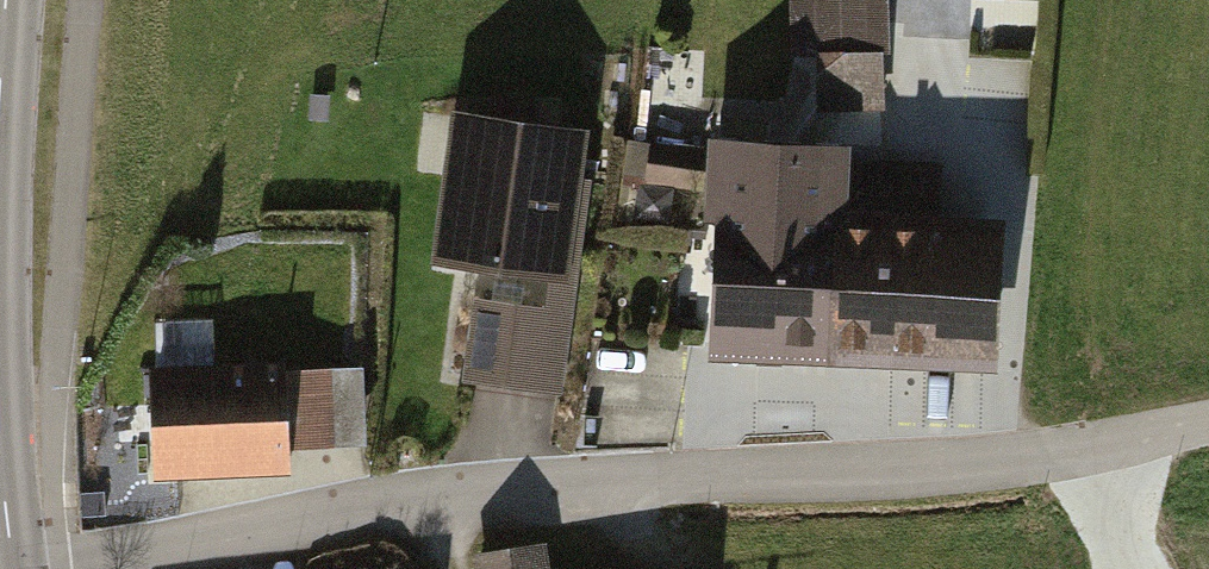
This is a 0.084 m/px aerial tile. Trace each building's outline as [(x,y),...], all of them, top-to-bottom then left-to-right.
[(778,57),(808,57),(807,111),(865,113),(868,0),(780,0),(778,57)] [(571,138),(442,121),(422,271),(551,288),(571,138)] [(831,152),(694,145),(690,227),(707,228),(700,365),(821,370),(829,168),(831,152)] [(925,172),(829,168),(821,370),(917,373),(923,230),(925,172)] [(986,232),(923,230),(917,373),(980,375),(986,232)] [(299,366),(299,448),(374,448),(374,366),(299,366)] [(268,373),(137,377),(141,486),(272,481),(268,373)] [(531,552),(458,559),(459,568),(533,568),(531,552)]
